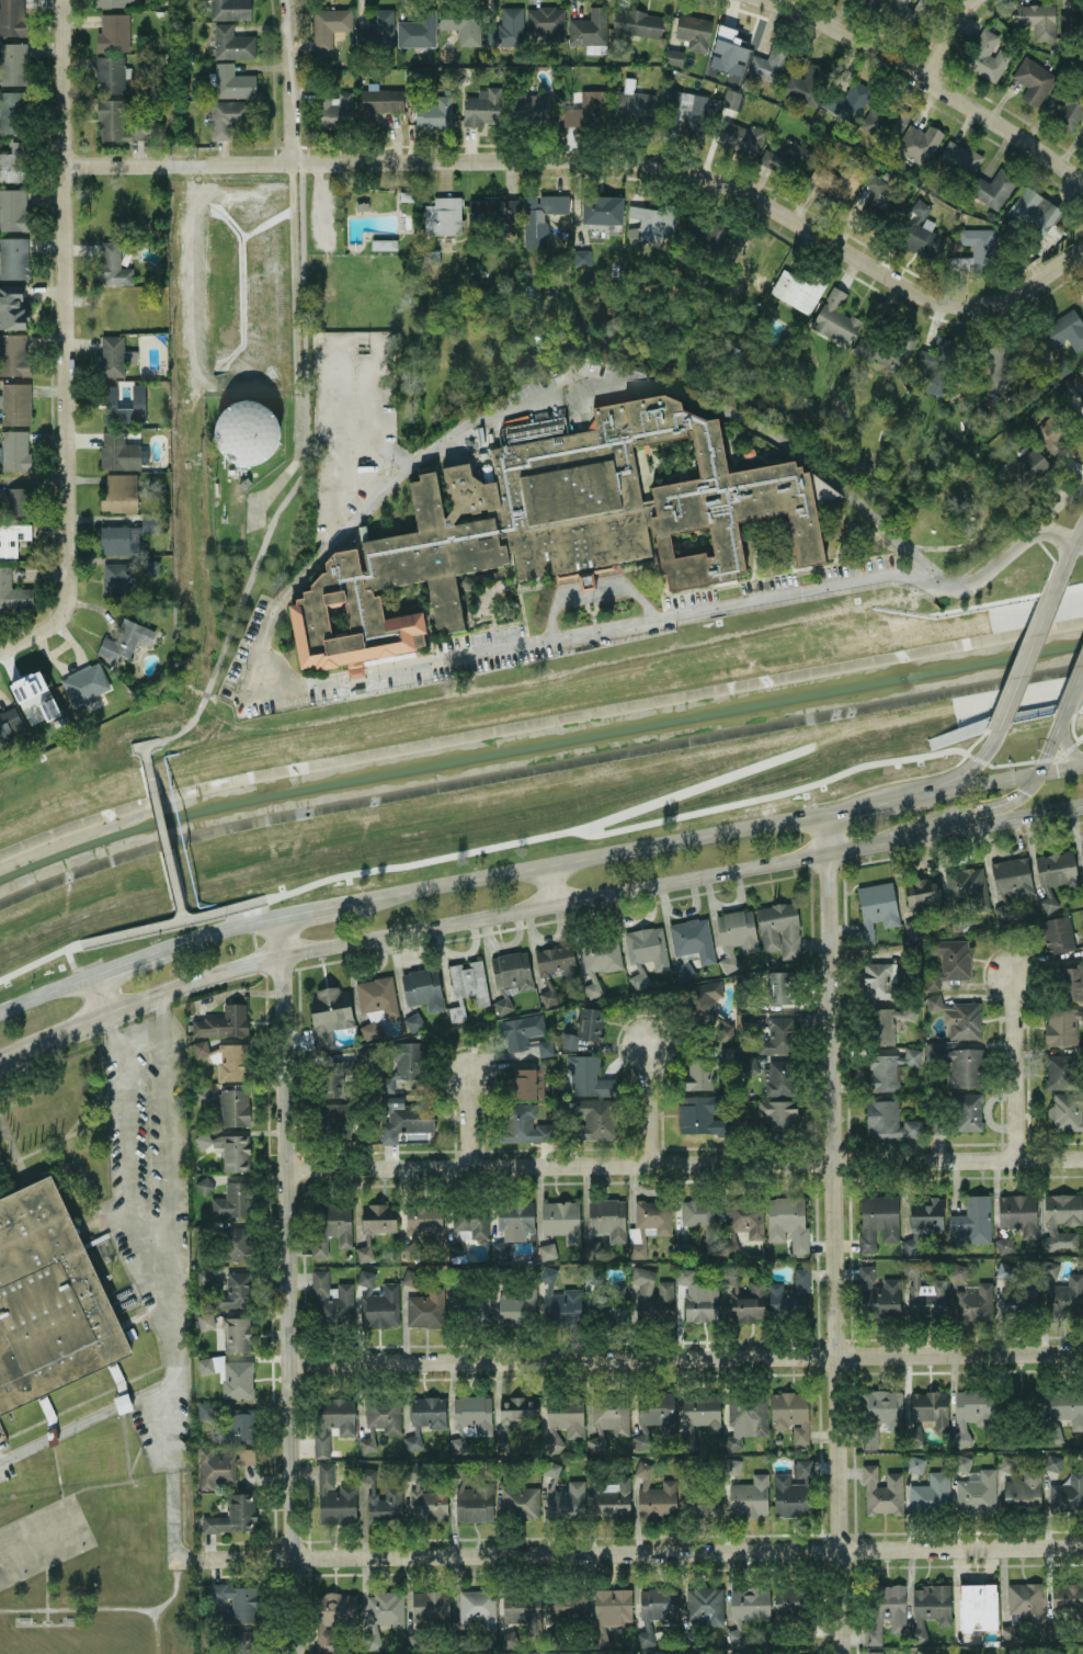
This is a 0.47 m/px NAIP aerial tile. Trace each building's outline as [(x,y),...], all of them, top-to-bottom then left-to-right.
[(25,0),(0,0),(0,35),(25,35),(25,0)] [(211,20),(251,19),(251,0),(211,0),(211,20)] [(857,1),(875,11),(881,0),(858,0),(857,1)] [(926,16),(933,5),(925,0),(918,0),(913,9),(907,5),(910,0),(891,0),(883,11),(909,28),(919,12),(926,16)] [(1056,40),(1055,4),(1017,5),(1017,24),(1033,23),(1034,41),(1056,40)] [(524,7),(501,6),(501,24),(485,24),(485,45),(523,46),(524,7)] [(590,6),(590,19),(569,19),(569,45),(586,45),(586,53),(607,53),(607,6),(590,6)] [(397,46),(435,46),(435,7),(419,7),(419,21),(397,21),(397,46)] [(565,39),(565,8),(527,7),(527,39),(565,39)] [(393,8),(372,8),(372,28),(355,28),(356,47),(393,47),(393,8)] [(314,9),(352,9),(352,30),(332,31),(332,50),(315,50),(314,9)] [(440,29),(458,29),(459,46),(481,45),(480,11),(440,12),(440,29)] [(614,34),(662,36),(663,13),(615,11),(614,34)] [(130,51),(129,13),(100,14),(101,31),(96,31),(97,52),(130,51)] [(687,49),(707,52),(713,20),(679,13),(675,37),(688,40),(687,49)] [(256,58),(256,35),(233,35),(233,23),(214,23),(215,59),(256,58)] [(742,76),(749,48),(736,44),(740,29),(719,24),(709,68),(742,76)] [(996,83),(1011,53),(996,45),(1001,36),(983,27),(963,66),(996,83)] [(753,54),(746,73),(780,83),(791,48),(772,42),(767,58),(753,54)] [(27,84),(27,43),(0,43),(0,84),(27,84)] [(684,50),(667,48),(665,63),(682,65),(684,50)] [(1057,76),(1025,55),(1012,76),(1027,86),(1021,97),(1038,107),(1057,76)] [(124,56),(96,56),(96,93),(125,93),(125,77),(130,77),(130,66),(124,66),(124,56)] [(803,78),(791,72),(782,92),(815,107),(832,71),(811,61),(803,78)] [(256,97),(256,74),(233,74),(233,62),(215,62),(215,72),(209,72),(209,85),(215,85),(215,97),(256,97)] [(634,92),(635,78),(625,78),(624,90),(618,89),(617,117),(654,117),(654,93),(634,92)] [(821,106),(855,122),(871,88),(853,80),(845,98),(829,90),(821,106)] [(464,126),(484,126),(484,122),(500,122),(501,88),(477,88),(477,96),(464,96),(464,126)] [(736,110),(741,93),(726,88),(721,105),(736,110)] [(403,89),(361,89),(361,121),(377,121),(377,112),(404,111),(403,89)] [(1073,133),(1082,114),(1082,96),(1069,89),(1052,121),(1073,133)] [(563,125),(604,126),(605,90),(581,90),(581,108),(564,107),(563,125)] [(24,132),(23,91),(0,91),(0,133),(24,132)] [(321,127),(353,126),(352,91),(336,91),(336,97),(320,98),(321,127)] [(707,93),(669,92),(668,113),(688,114),(687,136),(706,137),(707,93)] [(549,120),(548,94),(508,95),(509,121),(549,120)] [(422,107),(416,106),(415,127),(452,128),(453,97),(422,96),(422,107)] [(98,99),(99,140),(156,139),(156,121),(129,121),(129,99),(98,99)] [(212,140),(230,139),(230,123),(250,123),(250,100),(211,101),(212,140)] [(860,125),(892,145),(911,114),(890,101),(884,111),(872,104),(860,125)] [(724,119),(718,141),(758,153),(764,131),(724,119)] [(928,165),(942,130),(928,125),(926,131),(907,124),(896,152),(928,165)] [(758,163),(798,181),(812,150),(786,138),(779,154),(765,148),(758,163)] [(938,160),(971,178),(983,157),(949,139),(938,160)] [(25,141),(11,141),(11,153),(0,153),(0,182),(25,182),(25,141)] [(839,176),(817,164),(808,180),(847,203),(865,173),(847,162),(839,176)] [(1018,178),(999,168),(991,182),(977,175),(967,193),(1000,210),(1018,178)] [(879,217),(890,199),(880,193),(887,181),(873,173),(864,187),(868,189),(859,205),(879,217)] [(1044,236),(1062,211),(1027,184),(1009,209),(1044,236)] [(26,188),(0,189),(0,231),(28,230),(26,188)] [(524,195),(525,247),(548,246),(547,219),(537,219),(537,213),(569,213),(569,194),(524,195)] [(623,196),(622,225),(581,224),(582,194),(623,196)] [(424,205),(425,234),(462,234),(461,196),(434,197),(434,205),(424,205)] [(519,222),(519,199),(470,199),(471,223),(519,222)] [(901,244),(933,260),(944,236),(932,230),(935,222),(926,217),(932,206),(917,199),(911,210),(917,213),(901,244)] [(356,203),(368,201),(368,208),(356,209),(356,203)] [(677,211),(629,203),(627,217),(641,219),(639,228),(629,226),(628,238),(671,245),(677,211)] [(727,230),(695,218),(687,240),(718,252),(727,230)] [(992,229),(958,229),(958,244),(972,244),(972,256),(948,256),(948,270),(971,270),(992,270),(992,229)] [(29,278),(28,237),(0,238),(0,279),(29,278)] [(372,239),(397,239),(397,250),(372,250),(372,239)] [(133,284),(133,267),(123,267),(123,241),(101,241),(101,284),(133,284)] [(809,314),(827,282),(813,274),(809,282),(783,268),(770,293),(809,314)] [(26,307),(23,307),(22,285),(0,285),(0,329),(26,328),(26,307)] [(811,327),(849,346),(862,321),(838,309),(846,293),(832,285),(811,327)] [(1074,308),(1039,329),(1050,348),(1067,337),(1076,352),(1082,347),(1082,323),(1074,308)] [(900,374),(918,339),(900,330),(891,347),(862,333),(853,350),(900,374)] [(29,375),(27,333),(0,334),(0,376),(29,375)] [(124,335),(101,335),(102,377),(125,377),(125,363),(137,362),(137,350),(124,350),(124,335)] [(916,364),(931,368),(925,391),(943,396),(957,341),(938,336),(934,352),(920,349),(916,364)] [(992,389),(1013,386),(1006,341),(985,344),(992,389)] [(1078,384),(1075,385),(1072,377),(1059,382),(1064,397),(1081,391),(1078,384)] [(31,424),(2,424),(1,383),(30,383),(31,424)] [(102,422),(145,422),(145,384),(132,384),(132,401),(117,401),(117,385),(101,385),(102,422)] [(384,619),(423,611),(428,633),(423,633),(425,644),(417,646),(418,650),(364,661),(367,675),(350,679),(346,662),(339,664),(340,666),(321,669),(321,668),(317,669),(316,666),(301,668),(289,603),(297,602),(297,598),(305,597),(303,590),(312,589),(311,585),(322,571),(328,571),(327,562),(335,552),(357,547),(362,569),(368,568),(363,541),(420,530),(410,482),(421,479),(420,474),(436,471),(444,517),(448,516),(454,507),(452,496),(449,497),(444,467),(470,462),(472,474),(485,482),(497,479),(490,449),(596,429),(593,407),(664,393),(681,400),(682,409),(708,419),(718,417),(718,421),(720,421),(729,471),(796,460),(797,466),(802,465),(803,472),(809,471),(810,471),(814,500),(825,562),(798,566),(788,512),(738,521),(745,571),(736,573),(737,579),(677,589),(676,588),(669,589),(666,573),(662,574),(656,534),(653,534),(651,517),(657,516),(652,485),(699,477),(691,429),(686,429),(687,435),(631,445),(652,554),(613,562),(615,568),(593,573),(596,588),(581,590),(578,575),(557,579),(556,573),(521,579),(515,551),(508,552),(510,562),(455,573),(465,627),(449,631),(448,624),(437,626),(429,579),(373,590),(374,596),(380,594),(384,619)] [(278,440),(274,450),(266,457),(258,463),(247,465),(236,463),(226,457),(218,450),(214,439),(214,428),(216,418),(223,408),(231,401),(241,398),(252,399),(262,403),(271,409),(277,418),(280,429),(278,440)] [(1053,459),(1068,450),(1061,439),(1078,428),(1066,407),(1034,427),(1053,459)] [(503,419),(507,441),(567,430),(563,409),(503,419)] [(30,471),(30,430),(1,430),(1,446),(0,446),(0,460),(1,460),(2,471),(30,471)] [(140,469),(141,443),(125,442),(125,431),(102,431),(101,468),(140,469)] [(1002,471),(1021,493),(1052,467),(1033,445),(1002,471)] [(809,471),(810,471),(814,500),(843,495),(809,468),(809,471)] [(137,473),(106,474),(107,497),(100,497),(101,512),(137,511),(137,473)] [(0,487),(0,496),(5,496),(5,515),(32,515),(32,487),(0,487)] [(0,524),(0,557),(17,557),(17,539),(31,539),(31,524),(0,524)] [(101,526),(101,554),(147,553),(147,541),(139,541),(139,531),(150,531),(150,525),(101,526)] [(141,573),(156,577),(160,562),(145,558),(141,573)] [(129,598),(129,563),(103,563),(103,598),(129,598)] [(33,608),(33,588),(11,587),(11,567),(0,567),(0,607),(33,608)] [(104,635),(97,653),(116,660),(118,654),(130,658),(137,641),(150,646),(156,630),(123,617),(115,640),(104,635)] [(72,706),(111,689),(99,661),(60,678),(72,706)] [(29,725),(46,717),(47,720),(61,714),(52,693),(50,694),(40,670),(10,682),(29,725)] [(0,712),(0,743),(26,732),(15,705),(0,712)] [(1034,856),(1043,912),(1056,910),(1052,885),(1078,881),(1073,850),(1034,856)] [(1034,894),(1027,856),(991,862),(996,893),(1018,890),(1020,896),(1034,894)] [(983,866),(945,872),(950,903),(973,899),(975,911),(990,909),(983,866)] [(940,905),(939,879),(906,880),(907,907),(940,905)] [(857,887),(892,881),(900,924),(884,926),(880,918),(871,920),(874,939),(864,938),(863,918),(857,887)] [(781,960),(800,959),(798,903),(758,905),(760,951),(781,950),(781,960)] [(759,951),(752,908),(715,914),(722,955),(720,955),(723,971),(737,969),(733,946),(741,944),(742,954),(759,951)] [(1046,953),(1075,949),(1071,915),(1042,919),(1046,953)] [(716,961),(706,916),(668,924),(675,956),(698,951),(700,964),(716,961)] [(670,968),(662,925),(624,932),(630,964),(652,960),(655,971),(670,968)] [(622,968),(618,937),(580,942),(587,997),(600,995),(597,971),(622,968)] [(930,940),(930,954),(942,954),(942,973),(925,973),(926,990),(941,990),(940,979),(971,979),(970,940),(930,940)] [(539,978),(549,976),(549,971),(565,969),(566,978),(577,977),(573,945),(536,949),(539,978)] [(533,989),(528,951),(491,955),(495,988),(517,986),(517,991),(533,989)] [(490,1005),(482,959),(465,962),(449,965),(456,1006),(448,1007),(450,1022),(466,1020),(462,996),(475,994),(477,1007),(490,1005)] [(650,983),(639,962),(635,964),(639,972),(629,977),(636,990),(650,983)] [(864,963),(864,998),(891,998),(891,982),(896,982),(896,962),(864,963)] [(407,1007),(443,1001),(437,966),(401,973),(407,1007)] [(1082,966),(1060,966),(1061,1000),(1082,1000),(1082,969),(1082,966)] [(792,971),(767,971),(768,1003),(792,1003),(792,971)] [(355,982),(361,1013),(368,1012),(369,1023),(361,1024),(364,1039),(379,1036),(376,1020),(399,1015),(392,975),(355,982)] [(724,996),(721,979),(693,985),(699,1021),(717,1017),(714,998),(724,996)] [(308,997),(317,1049),(335,1046),(332,1030),(354,1026),(349,995),(341,997),(338,985),(315,989),(316,996),(308,997)] [(980,1038),(980,1002),(941,1003),(941,995),(928,995),(928,1011),(943,1011),(943,1024),(949,1024),(950,1039),(980,1038)] [(497,1016),(514,1009),(508,996),(492,1002),(497,1016)] [(248,1035),(247,1002),(223,1003),(224,1017),(192,1018),(192,1036),(248,1035)] [(577,1039),(601,1040),(603,1008),(578,1007),(577,1033),(562,1033),(562,1048),(577,1049),(577,1039)] [(895,1044),(895,1008),(872,1008),(873,1044),(895,1044)] [(424,1025),(415,1012),(403,1019),(411,1032),(424,1025)] [(506,1052),(528,1049),(527,1036),(545,1034),(542,1014),(502,1019),(506,1052)] [(759,1053),(793,1053),(792,1016),(768,1017),(768,1039),(759,1040),(759,1053)] [(734,1040),(733,1021),(718,1021),(719,1040),(734,1040)] [(196,1058),(210,1054),(206,1039),(192,1043),(196,1058)] [(553,1054),(552,1039),(538,1041),(540,1056),(553,1054)] [(394,1092),(394,1079),(421,1079),(421,1042),(393,1042),(394,1076),(380,1076),(381,1092),(394,1092)] [(217,1081),(246,1080),(246,1043),(217,1044),(217,1081)] [(720,1062),(734,1063),(735,1048),(721,1047),(720,1062)] [(946,1088),(982,1087),(981,1047),(927,1049),(927,1061),(951,1060),(951,1074),(945,1074),(946,1088)] [(920,1065),(920,1048),(905,1048),(905,1053),(870,1053),(870,1072),(866,1072),(866,1091),(898,1091),(898,1065),(920,1065)] [(572,1095),(616,1095),(616,1078),(599,1078),(599,1055),(566,1054),(565,1069),(573,1069),(572,1095)] [(1045,1054),(1046,1089),(1078,1088),(1078,1054),(1045,1054)] [(741,1059),(743,1074),(759,1072),(756,1057),(741,1059)] [(543,1099),(544,1075),(555,1075),(555,1059),(539,1059),(539,1068),(512,1068),(512,1099),(543,1099)] [(686,1089),(712,1089),(712,1068),(717,1068),(718,1060),(687,1059),(686,1089)] [(765,1096),(793,1095),(792,1060),(768,1060),(769,1079),(765,1079),(765,1096)] [(349,1061),(323,1061),(322,1096),(348,1097),(349,1061)] [(195,1088),(196,1103),(209,1102),(208,1087),(195,1088)] [(222,1126),(250,1125),(248,1089),(213,1090),(214,1105),(221,1105),(222,1126)] [(982,1093),(955,1093),(956,1131),(983,1131),(982,1093)] [(1082,1130),(1082,1093),(1051,1093),(1051,1117),(1054,1117),(1054,1130),(1082,1130)] [(725,1132),(724,1119),(713,1119),(713,1113),(726,1112),(725,1094),(678,1096),(679,1135),(725,1132)] [(435,1131),(434,1104),(404,1104),(404,1096),(385,1096),(386,1122),(381,1122),(381,1144),(397,1143),(397,1132),(435,1131)] [(899,1096),(867,1096),(868,1136),(922,1136),(922,1119),(899,1120),(899,1096)] [(618,1138),(616,1099),(574,1100),(575,1116),(583,1116),(583,1124),(571,1124),(572,1139),(618,1138)] [(797,1100),(759,1100),(758,1116),(767,1116),(767,1136),(796,1136),(797,1100)] [(349,1139),(350,1103),(322,1103),(322,1131),(331,1131),(331,1139),(349,1139)] [(554,1141),(553,1124),(535,1124),(535,1103),(502,1103),(503,1142),(554,1141)] [(222,1171),(250,1171),(250,1135),(197,1134),(196,1148),(222,1148),(222,1171)] [(133,1351),(0,1414),(0,1198),(26,1186),(50,1175),(133,1351)] [(214,1190),(210,1176),(196,1180),(200,1194),(214,1190)] [(211,1198),(212,1217),(249,1216),(248,1181),(225,1182),(226,1197),(211,1198)] [(998,1195),(999,1228),(1021,1227),(1022,1239),(1037,1239),(1036,1194),(998,1195)] [(1082,1194),(1045,1194),(1045,1237),(1040,1237),(1041,1249),(1078,1248),(1078,1231),(1057,1231),(1057,1224),(1082,1224),(1082,1194)] [(859,1196),(861,1253),(876,1252),(875,1230),(881,1230),(881,1242),(899,1241),(898,1195),(859,1196)] [(990,1195),(966,1195),(966,1214),(949,1214),(950,1243),(991,1242),(990,1195)] [(807,1253),(806,1197),(767,1197),(768,1241),(786,1241),(786,1232),(791,1232),(792,1253),(807,1253)] [(748,1240),(764,1239),(762,1198),(725,1199),(726,1231),(747,1230),(748,1240)] [(943,1198),(910,1198),(911,1238),(904,1238),(904,1252),(920,1252),(920,1232),(944,1232),(943,1198)] [(609,1243),(626,1242),(625,1199),(588,1200),(589,1233),(609,1233),(609,1243)] [(681,1225),(704,1224),(705,1248),(717,1248),(716,1199),(681,1200),(681,1225)] [(526,1240),(526,1232),(534,1232),(534,1200),(497,1201),(498,1230),(503,1230),(503,1241),(526,1240)] [(671,1234),(671,1200),(635,1201),(636,1227),(629,1227),(630,1258),(646,1258),(646,1235),(671,1234)] [(541,1202),(542,1234),(565,1234),(565,1245),(580,1244),(579,1201),(541,1202)] [(352,1247),(351,1204),(323,1205),(323,1218),(312,1218),(313,1257),(328,1256),(328,1236),(338,1236),(338,1247),(352,1247)] [(396,1231),(396,1204),(362,1204),(362,1234),(366,1234),(366,1246),(356,1246),(356,1261),(372,1260),(371,1232),(396,1231)] [(407,1232),(430,1231),(431,1243),(444,1242),(441,1205),(405,1207),(407,1232)] [(488,1238),(487,1209),(453,1210),(453,1230),(470,1230),(470,1238),(488,1238)] [(225,1260),(249,1260),(250,1228),(226,1227),(225,1260)] [(1015,1249),(1010,1234),(995,1239),(999,1254),(1015,1249)] [(449,1255),(463,1255),(462,1240),(449,1241),(449,1255)] [(402,1248),(409,1261),(421,1255),(415,1241),(402,1248)] [(538,1245),(541,1260),(557,1257),(554,1242),(538,1245)] [(586,1243),(586,1258),(602,1257),(601,1242),(586,1243)] [(1060,1263),(1043,1260),(1040,1275),(1057,1278),(1060,1263)] [(946,1318),(945,1279),(930,1280),(931,1284),(920,1285),(919,1261),(907,1261),(908,1319),(946,1318)] [(1012,1280),(1015,1266),(999,1262),(996,1276),(1012,1280)] [(967,1281),(967,1264),(951,1264),(950,1281),(967,1281)] [(900,1278),(882,1278),(882,1286),(874,1286),(874,1265),(861,1265),(861,1316),(900,1316),(900,1278)] [(677,1283),(659,1279),(657,1294),(652,1293),(656,1270),(633,1266),(629,1282),(640,1284),(635,1310),(670,1317),(677,1283)] [(582,1288),(562,1288),(562,1293),(555,1293),(556,1267),(541,1267),(540,1281),(545,1282),(543,1324),(580,1326),(582,1288)] [(809,1267),(794,1268),(794,1288),(783,1288),(783,1282),(768,1283),(769,1313),(805,1312),(805,1292),(810,1292),(809,1267)] [(718,1321),(718,1282),(693,1282),(693,1268),(676,1268),(676,1284),(685,1284),(685,1320),(718,1321)] [(198,1269),(198,1284),(212,1284),(212,1269),(198,1269)] [(353,1284),(329,1284),(329,1270),(312,1269),(311,1320),(353,1321),(353,1284)] [(400,1282),(383,1282),(382,1295),(372,1295),(373,1271),(359,1270),(358,1285),(362,1285),(361,1326),(399,1326),(400,1282)] [(227,1294),(214,1294),(214,1307),(250,1308),(251,1272),(227,1271),(227,1294)] [(1051,1316),(1082,1315),(1082,1273),(1067,1273),(1068,1284),(1050,1284),(1051,1316)] [(764,1321),(765,1281),(749,1281),(749,1292),(731,1291),(731,1320),(764,1321)] [(1001,1315),(1038,1314),(1037,1281),(1023,1281),(1023,1290),(1001,1290),(1001,1315)] [(956,1291),(956,1319),(992,1320),(992,1282),(978,1282),(978,1292),(956,1291)] [(614,1325),(626,1325),(624,1285),(612,1285),(614,1325)] [(407,1295),(406,1326),(443,1327),(444,1287),(428,1287),(428,1296),(407,1295)] [(499,1324),(525,1324),(525,1317),(536,1317),(536,1289),(499,1289),(499,1324)] [(491,1293),(469,1292),(467,1321),(489,1322),(491,1293)] [(197,1313),(200,1330),(215,1328),(213,1311),(197,1313)] [(251,1317),(224,1317),(223,1351),(251,1352),(251,1317)] [(253,1361),(224,1361),(224,1356),(198,1356),(198,1373),(222,1373),(222,1398),(253,1398),(253,1361)] [(637,1391),(638,1434),(634,1434),(635,1448),(648,1448),(648,1424),(661,1424),(661,1433),(674,1432),(673,1390),(637,1391)] [(901,1390),(862,1390),(862,1421),(888,1421),(888,1429),(901,1429),(901,1390)] [(956,1390),(956,1444),(968,1444),(968,1421),(976,1421),(976,1425),(990,1425),(990,1390),(956,1390)] [(947,1391),(911,1391),(911,1420),(934,1419),(934,1432),(948,1431),(947,1391)] [(1048,1392),(1049,1419),(1071,1418),(1071,1430),(1082,1430),(1082,1391),(1048,1392)] [(720,1431),(720,1392),(684,1393),(685,1448),(695,1448),(695,1424),(708,1424),(708,1432),(720,1431)] [(809,1443),(807,1392),(771,1392),(772,1429),(789,1429),(789,1424),(793,1424),(794,1444),(809,1443)] [(768,1435),(766,1394),(729,1396),(730,1435),(726,1436),(726,1451),(742,1450),(742,1436),(768,1435)] [(491,1395),(455,1396),(456,1438),(453,1438),(453,1450),(467,1450),(466,1435),(492,1435),(491,1395)] [(401,1429),(400,1396),(365,1397),(366,1429),(401,1429)] [(628,1435),(628,1396),(593,1396),(593,1437),(589,1437),(589,1452),(604,1452),(604,1428),(613,1428),(613,1435),(628,1435)] [(316,1457),(331,1457),(331,1427),(338,1427),(338,1436),(355,1436),(355,1397),(315,1398),(316,1457)] [(446,1427),(446,1397),(412,1397),(412,1436),(406,1436),(406,1449),(421,1449),(421,1427),(446,1427)] [(500,1399),(500,1421),(538,1420),(537,1398),(500,1399)] [(198,1419),(212,1418),(212,1401),(198,1402),(198,1419)] [(584,1402),(546,1402),(547,1451),(560,1451),(559,1428),(566,1428),(566,1438),(584,1438),(584,1402)] [(256,1442),(254,1408),(230,1409),(231,1444),(256,1442)] [(921,1420),(910,1420),(910,1444),(921,1444),(921,1420)] [(217,1427),(217,1442),(231,1441),(230,1426),(217,1427)] [(877,1428),(863,1429),(864,1448),(877,1448),(877,1428)] [(374,1451),(374,1437),(360,1438),(360,1452),(374,1451)] [(236,1481),(235,1453),(213,1454),(213,1448),(198,1448),(199,1489),(214,1488),(214,1482),(236,1481)] [(256,1448),(238,1448),(238,1463),(255,1463),(256,1448)] [(1059,1472),(1063,1457),(1047,1453),(1044,1468),(1059,1472)] [(953,1468),(968,1472),(971,1457),(956,1454),(953,1468)] [(921,1474),(925,1459),(910,1455),(906,1469),(921,1474)] [(1016,1470),(1015,1455),(1000,1456),(1001,1471),(1016,1470)] [(724,1473),(740,1474),(741,1459),(725,1458),(724,1473)] [(774,1473),(774,1516),(812,1516),(811,1459),(793,1460),(794,1478),(803,1478),(803,1483),(791,1483),(791,1473),(774,1473)] [(561,1465),(548,1460),(544,1472),(557,1477),(561,1465)] [(318,1522),(356,1522),(356,1484),(339,1485),(339,1490),(334,1490),(334,1462),(318,1463),(318,1522)] [(676,1479),(662,1479),(662,1487),(651,1487),(650,1462),(636,1462),(636,1476),(639,1476),(639,1518),(662,1517),(662,1513),(676,1513),(676,1479)] [(406,1478),(417,1479),(418,1464),(406,1463),(406,1478)] [(903,1515),(903,1472),(885,1472),(885,1486),(878,1486),(877,1464),(864,1464),(864,1513),(893,1513),(893,1515),(903,1515)] [(368,1520),(402,1520),(402,1483),(385,1483),(385,1498),(376,1498),(376,1468),(360,1467),(360,1481),(368,1481),(368,1520)] [(995,1468),(979,1468),(979,1479),(956,1480),(957,1513),(996,1513),(995,1468)] [(1004,1480),(1004,1506),(1041,1505),(1040,1468),(1023,1468),(1023,1479),(1004,1480)] [(909,1509),(949,1510),(950,1471),(929,1471),(928,1484),(910,1484),(909,1509)] [(1082,1511),(1082,1471),(1070,1471),(1070,1484),(1050,1483),(1049,1511),(1082,1511)] [(768,1516),(768,1473),(753,1473),(752,1483),(730,1483),(729,1515),(768,1516)] [(594,1517),(631,1516),(630,1475),(618,1476),(618,1483),(594,1484),(594,1517)] [(493,1478),(476,1479),(476,1487),(456,1488),(456,1521),(494,1520),(493,1478)] [(584,1516),(585,1480),(568,1480),(568,1489),(550,1489),(549,1515),(584,1516)] [(539,1487),(502,1487),(503,1516),(540,1516),(539,1487)] [(693,1488),(692,1516),(720,1516),(720,1488),(693,1488)] [(447,1490),(413,1491),(414,1519),(448,1518),(447,1490)] [(254,1493),(229,1493),(229,1516),(202,1516),(202,1532),(255,1530),(254,1493)] [(1041,1582),(1007,1583),(1008,1614),(1013,1614),(1013,1621),(1042,1620),(1041,1582)] [(998,1629),(997,1583),(959,1584),(960,1630),(998,1629)] [(1052,1605),(1082,1605),(1082,1583),(1051,1584),(1052,1605)] [(258,1585),(210,1584),(209,1599),(231,1600),(231,1608),(222,1608),(222,1621),(258,1622),(258,1585)] [(905,1584),(868,1585),(869,1645),(882,1645),(882,1618),(890,1618),(890,1632),(906,1632),(905,1584)] [(951,1585),(914,1585),(914,1632),(925,1632),(925,1624),(951,1624),(951,1585)] [(724,1625),(723,1586),(686,1588),(687,1620),(704,1619),(704,1626),(724,1625)] [(775,1611),(803,1610),(803,1586),(774,1587),(775,1611)] [(593,1589),(595,1645),(607,1645),(607,1625),(632,1624),(631,1588),(593,1589)] [(641,1588),(641,1631),(638,1631),(638,1647),(653,1647),(653,1618),(677,1619),(678,1589),(641,1588)] [(770,1619),(770,1588),(730,1588),(730,1619),(736,1619),(736,1629),(728,1629),(729,1642),(743,1642),(743,1619),(770,1619)] [(496,1632),(495,1590),(459,1590),(459,1623),(480,1623),(481,1632),(496,1632)] [(412,1591),(412,1621),(448,1622),(449,1591),(412,1591)] [(357,1592),(316,1593),(318,1653),(334,1652),(334,1624),(358,1623),(357,1592)] [(404,1627),(403,1592),(365,1593),(367,1649),(379,1648),(379,1623),(392,1623),(392,1627),(404,1627)] [(551,1593),(551,1616),(586,1617),(587,1594),(551,1593)] [(540,1594),(502,1594),(503,1624),(540,1623),(540,1594)] [(257,1629),(229,1630),(229,1653),(258,1653),(257,1629)] [(517,1645),(514,1630),(500,1633),(503,1648),(517,1645)]
